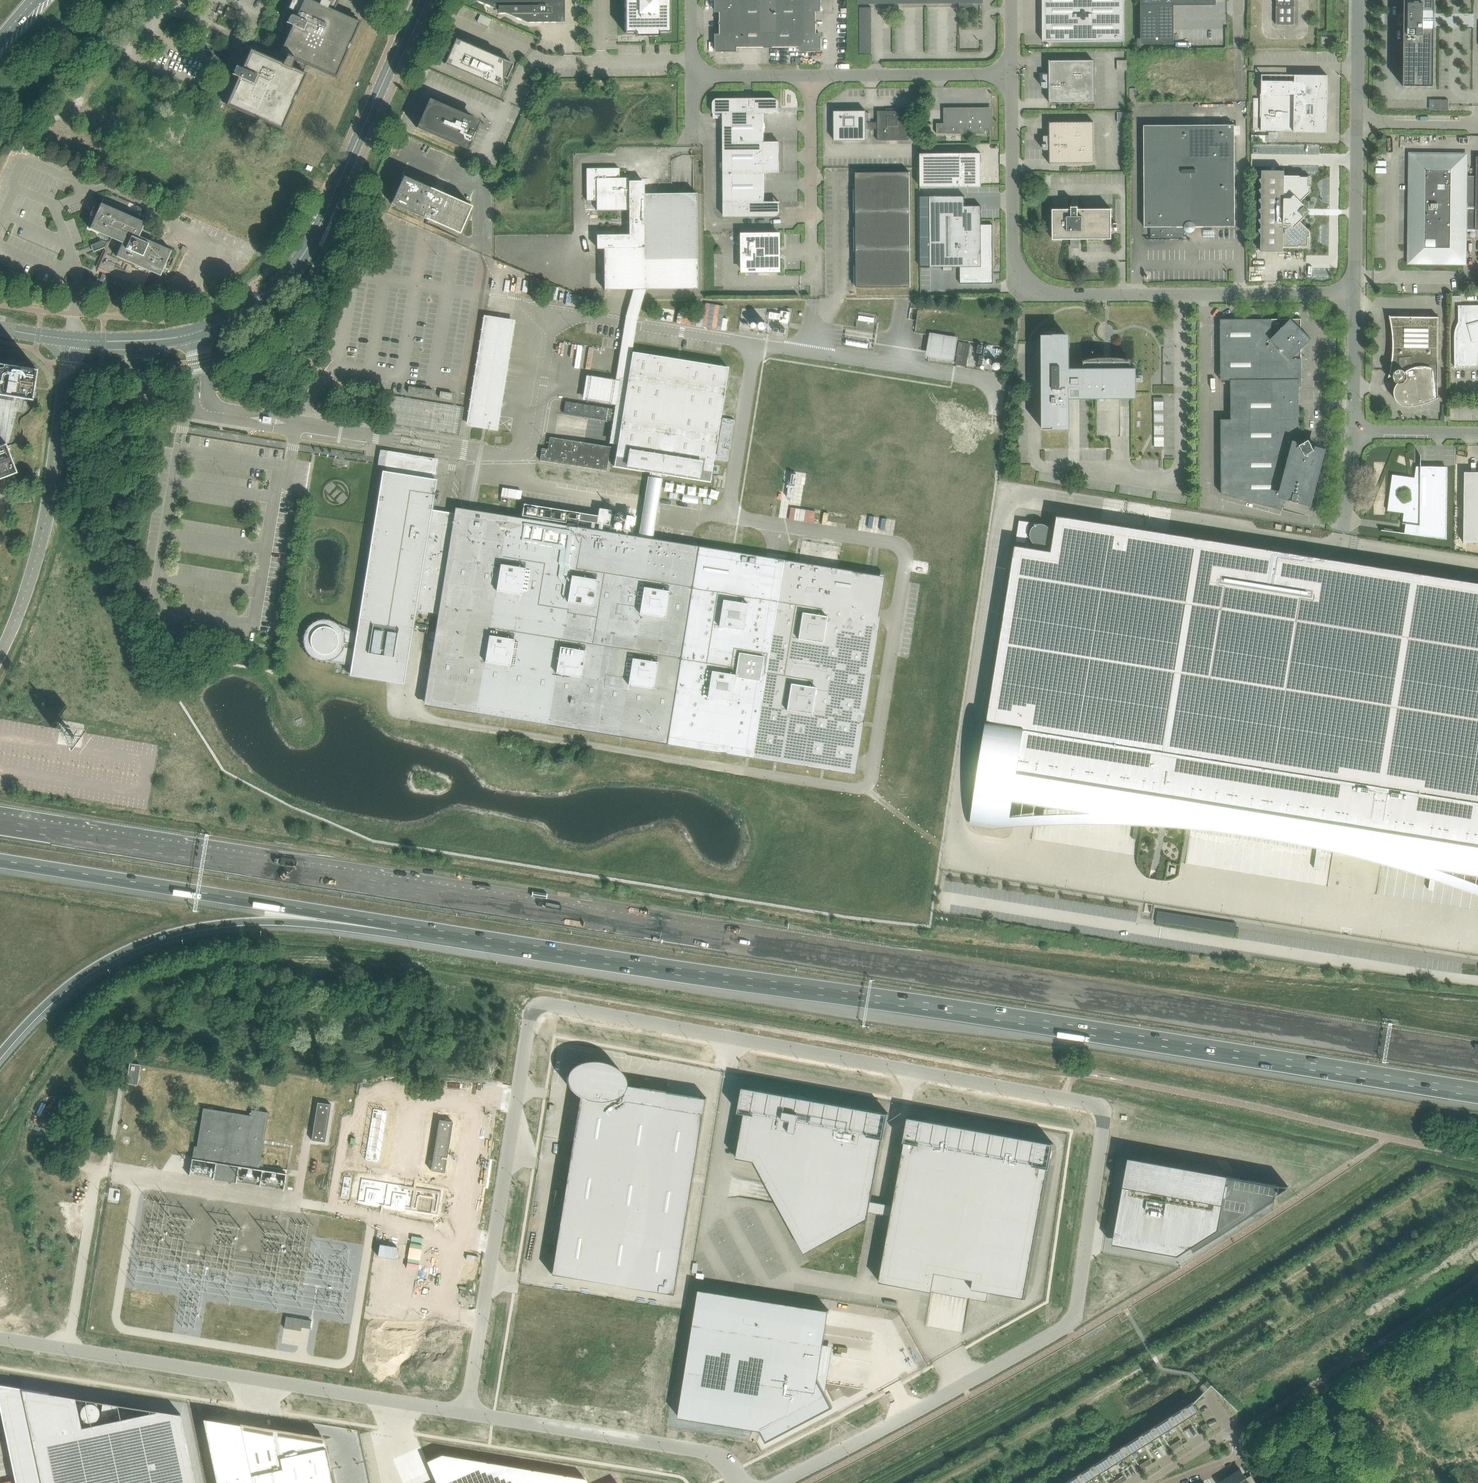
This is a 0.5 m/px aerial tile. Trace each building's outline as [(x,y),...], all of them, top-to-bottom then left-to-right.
[(280,53),(286,56),(306,64),(306,65),(331,76),(336,78),(349,49),(347,48),(349,43),(351,44),(361,22),(361,21),(335,10),(338,2),(339,0),(291,0),(287,9),(294,12),(293,15),(292,15),(291,15),(290,16),(287,22),(286,22),(292,24),(286,38),(280,53)] [(497,10),(497,14),(505,13),(527,23),(564,22),(564,19),(563,0),(476,0),(497,10)] [(659,32),(670,32),(669,0),(625,0),(625,32),(636,32),(636,36),(659,36),(659,32)] [(720,26),(770,26),(770,0),(716,0),(716,12),(720,12),(720,26)] [(817,26),(817,11),(821,11),(821,0),(770,0),(770,26),(817,26)] [(983,0),(860,0),(860,3),(860,1),(879,1),(879,3),(960,2),(959,9),(960,9),(960,5),(973,4),(973,7),(974,6),(973,2),(983,2),(983,0)] [(1078,41),(1124,41),(1124,0),(1043,0),(1043,41),(1078,41)] [(1213,0),(1145,0),(1145,41),(1171,40),(1170,2),(1213,2),(1213,0)] [(1294,25),(1295,0),(1277,0),(1276,25),(1294,25)] [(1434,13),(1435,0),(1404,0),(1404,87),(1434,87),(1434,13)] [(860,53),(872,53),(872,7),(860,8),(860,53)] [(770,47),(770,26),(720,26),(720,35),(716,35),(716,39),(716,52),(737,52),(737,48),(770,47)] [(821,34),(817,34),(817,26),(770,26),(770,47),(800,47),(800,51),(821,51),(821,41),(821,38),(821,34)] [(502,86),(502,77),(504,77),(507,79),(507,78),(513,64),(506,61),(503,59),(455,38),(444,63),(503,89),(503,86),(502,86)] [(232,89),(225,105),(226,105),(254,118),(281,129),(282,130),(295,101),(293,100),(295,95),(297,96),(307,73),(305,73),(303,72),(306,65),(306,64),(286,56),(285,57),(286,57),(286,58),(285,60),(284,60),(283,63),(250,48),(247,55),(241,68),(239,67),(238,67),(237,67),(236,67),(236,68),(233,74),(232,74),(238,77),(232,89)] [(1094,61),(1050,61),(1050,60),(1049,60),(1049,76),(1045,76),(1045,75),(1045,82),(1042,82),(1042,87),(1049,87),(1049,103),(1050,103),(1050,102),(1094,101),(1094,61)] [(1117,60),(1117,70),(1127,70),(1127,60),(1117,60)] [(1327,132),(1327,111),(1328,86),(1327,86),(1327,76),(1295,75),(1295,83),(1262,82),(1262,80),(1261,131),(1294,131),(1294,132),(1327,132)] [(467,149),(477,127),(470,124),(473,117),(429,98),(416,127),(467,149)] [(764,172),(778,172),(779,172),(779,142),(764,142),(764,113),(774,113),(774,112),(774,109),(775,109),(776,108),(777,108),(777,107),(778,106),(779,105),(779,104),(779,103),(779,102),(778,101),(778,100),(777,99),(776,99),(775,98),(774,98),(718,99),(717,99),(716,99),(715,100),(714,101),(714,102),(713,103),(713,104),(713,113),(713,118),(723,118),(724,216),(775,216),(776,216),(777,215),(778,215),(778,214),(779,214),(779,213),(779,212),(780,212),(780,211),(780,210),(780,209),(779,209),(779,208),(778,207),(777,206),(776,206),(775,205),(774,205),(774,202),(775,202),(765,202),(764,172)] [(1449,109),(1449,99),(1435,99),(1435,109),(1449,109)] [(946,123),(937,123),(937,134),(986,133),(986,128),(991,128),(990,113),(990,110),(986,110),(946,110),(946,123)] [(872,129),(872,122),(866,122),(866,111),(834,111),(834,141),(866,141),(866,129),(872,129)] [(878,122),(872,122),(872,129),(877,129),(878,140),(909,140),(909,111),(878,111),(878,122)] [(1094,122),(1051,122),(1050,122),(1050,137),(1046,138),(1046,137),(1045,137),(1045,144),(1043,144),(1043,149),(1050,149),(1050,164),(1051,164),(1051,163),(1094,163),(1094,122)] [(1144,126),(1144,157),(1145,227),(1151,227),(1151,239),(1146,239),(1190,239),(1183,239),(1183,237),(1182,237),(1186,232),(1189,233),(1191,233),(1194,231),(1196,230),(1198,226),(1204,227),(1235,226),(1234,125),(1144,126)] [(981,153),(921,153),(921,187),(981,187),(981,153)] [(1464,229),(1475,229),(1475,230),(1477,230),(1477,165),(1476,165),(1476,176),(1465,176),(1465,156),(1412,155),(1410,262),(1464,262),(1464,229)] [(629,183),(629,182),(628,178),(619,178),(619,168),(586,168),(587,200),(597,200),(597,210),(629,210),(629,234),(599,235),(599,249),(604,248),(604,289),(698,288),(697,193),(644,194),(644,182),(629,183)] [(1310,192),(1310,190),(1311,186),(1310,186),(1310,176),(1284,176),(1285,171),(1262,171),(1262,178),(1259,180),(1262,184),(1262,188),(1259,190),(1262,194),(1262,198),(1259,200),(1261,204),(1261,208),(1259,210),(1261,214),(1261,218),(1259,220),(1261,224),(1261,228),(1259,230),(1261,234),(1261,252),(1284,252),(1284,247),(1309,247),(1309,238),(1310,238),(1310,234),(1310,231),(1300,222),(1310,212),(1301,202),(1310,192)] [(856,211),(859,211),(910,210),(910,172),(856,173),(856,174),(859,174),(859,191),(856,191),(856,211)] [(472,206),(444,193),(403,175),(401,179),(400,178),(400,179),(401,179),(391,203),(461,234),(460,233),(472,206)] [(965,196),(921,196),(921,267),(944,267),(944,271),(953,271),(953,267),(960,267),(960,284),(994,284),(993,224),(982,224),(981,206),(965,206),(965,196)] [(110,241),(107,242),(106,245),(105,247),(105,248),(106,250),(102,259),(98,268),(131,282),(142,287),(149,270),(160,275),(159,275),(160,276),(164,268),(172,250),(171,250),(171,249),(170,250),(139,236),(145,222),(146,218),(147,218),(147,217),(146,218),(142,216),(103,199),(104,198),(103,198),(101,203),(90,228),(91,229),(91,228),(112,237),(110,241)] [(1112,239),(1112,209),(1053,209),(1053,239),(1072,239),(1072,243),(1078,243),(1078,239),(1112,239)] [(910,248),(910,210),(859,211),(859,229),(856,229),(856,249),(860,249),(910,248)] [(743,271),(778,271),(780,271),(780,256),(777,256),(777,249),(780,249),(779,234),(742,234),(743,271)] [(911,287),(910,248),(860,249),(860,267),(856,267),(856,287),(911,287)] [(590,272),(591,288),(603,287),(603,272),(590,272)] [(723,317),(725,305),(705,302),(703,316),(698,316),(696,326),(727,330),(729,318),(723,317)] [(1461,323),(1461,324),(1460,325),(1459,327),(1459,328),(1458,330),(1458,331),(1458,333),(1458,335),(1457,337),(1458,365),(1454,365),(1454,366),(1477,366),(1477,362),(1477,353),(1477,305),(1458,305),(1458,306),(1461,306),(1461,323)] [(1250,308),(1251,317),(1261,317),(1261,308),(1250,308)] [(1397,383),(1398,383),(1397,384),(1396,386),(1395,387),(1394,389),(1394,390),(1394,391),(1394,392),(1394,393),(1394,394),(1394,396),(1395,397),(1395,399),(1396,400),(1397,402),(1399,403),(1400,404),(1402,405),(1403,405),(1404,406),(1405,406),(1408,406),(1411,406),(1413,406),(1416,405),(1419,405),(1421,404),(1424,404),(1427,403),(1429,402),(1431,401),(1434,400),(1437,399),(1438,398),(1438,397),(1438,398),(1438,350),(1439,317),(1430,317),(1429,312),(1418,313),(1418,317),(1409,317),(1409,311),(1397,313),(1398,316),(1390,316),(1390,315),(1389,316),(1390,320),(1391,325),(1392,328),(1392,332),(1393,338),(1393,344),(1393,350),(1392,354),(1392,361),(1391,367),(1390,372),(1389,377),(1393,377),(1393,379),(1393,380),(1394,381),(1395,382),(1395,383),(1397,383)] [(516,319),(484,314),(466,425),(498,431),(516,319)] [(1231,379),(1257,379),(1302,379),(1302,349),(1312,339),(1291,319),(1221,319),(1221,380),(1231,380),(1231,379)] [(929,357),(957,358),(959,335),(931,333),(929,357)] [(1054,335),(1042,335),(1044,429),(1055,429),(1055,428),(1070,427),(1069,388),(1084,388),(1085,396),(1135,396),(1135,374),(1135,370),(1131,370),(1131,359),(1123,358),(1115,358),(1107,357),(1100,358),(1092,358),(1084,360),(1084,370),(1069,371),(1068,336),(1054,336),(1054,335)] [(960,342),(957,364),(967,366),(970,344),(960,342)] [(615,460),(614,466),(649,471),(639,538),(460,509),(459,509),(459,514),(432,510),(437,479),(434,479),(436,462),(419,459),(418,459),(418,458),(418,457),(417,457),(416,457),(415,457),(415,458),(415,459),(388,454),(387,459),(386,459),(385,459),(385,460),(384,460),(384,461),(384,462),(384,463),(384,464),(385,464),(385,465),(386,465),(385,471),(382,470),(356,632),(334,621),(332,621),(330,620),(329,620),(327,619),(325,619),(323,619),(321,619),(320,620),(318,620),(316,621),(315,622),(313,623),(311,624),(310,625),(309,626),(308,627),(307,629),(306,631),(305,632),(304,634),(304,636),(304,638),(304,639),(304,641),(304,643),(304,645),(305,647),(305,648),(306,650),(307,652),(308,653),(309,655),(311,656),(312,657),(314,658),(315,659),(317,660),(319,660),(321,661),(322,661),(351,665),(349,675),(387,681),(404,684),(416,610),(443,614),(428,706),(431,706),(432,702),(848,768),(847,773),(850,773),(881,577),(651,540),(662,473),(710,481),(728,367),(632,351),(623,406),(621,418),(613,417),(614,409),(566,401),(564,413),(612,421),(612,422),(621,423),(617,448),(550,437),(548,449),(542,448),(540,460),(607,471),(609,459),(615,460)] [(4,476),(17,471),(8,446),(7,445),(7,444),(6,442),(13,396),(32,399),(33,397),(35,386),(37,369),(0,363),(0,478),(2,477),(4,476)] [(1231,380),(1231,419),(1299,419),(1299,386),(1302,386),(1302,379),(1257,379),(1231,379),(1231,380)] [(409,386),(408,393),(432,396),(433,390),(409,386)] [(440,391),(439,398),(451,400),(452,393),(440,391)] [(1165,398),(1156,397),(1155,446),(1165,446),(1165,398)] [(1299,419),(1231,419),(1221,419),(1222,494),(1283,510),(1285,499),(1291,500),(1294,502),(1299,502),(1297,502),(1298,498),(1308,501),(1321,452),(1315,450),(1309,439),(1300,445),(1299,419)] [(1393,474),(1388,510),(1404,513),(1403,523),(1402,523),(1406,524),(1405,533),(1379,529),(1379,530),(1447,539),(1445,467),(1421,466),(1421,457),(1420,480),(1415,479),(1415,477),(1393,474)] [(1477,542),(1477,472),(1464,472),(1463,542),(1477,542)] [(523,490),(503,487),(502,497),(522,499),(523,490)] [(565,522),(566,518),(597,523),(598,515),(523,503),(522,515),(565,522)] [(790,518),(820,523),(822,511),(792,506),(790,518)] [(976,789),(1477,869),(1477,583),(1057,515),(1051,551),(1015,545),(976,789)] [(1027,543),(1030,522),(1020,520),(1016,541),(1027,543)] [(707,1098),(626,1085),(626,1082),(625,1078),(624,1075),(622,1072),(620,1070),(618,1068),(615,1066),(612,1064),(609,1063),(606,1062),(603,1061),(599,1060),(596,1060),(593,1060),(590,1060),(586,1060),(583,1061),(580,1062),(577,1063),(574,1065),(571,1067),(569,1069),(568,1072),(567,1075),(566,1079),(567,1082),(568,1085),(570,1088),(572,1090),(575,1092),(578,1094),(579,1095),(580,1095),(551,1274),(675,1293),(707,1098)] [(138,1085),(141,1064),(130,1063),(126,1083),(138,1085)] [(743,1120),(736,1158),(755,1161),(778,1204),(796,1237),(805,1253),(816,1247),(816,1246),(856,1225),(868,1218),(869,1212),(871,1201),(874,1183),(881,1147),(882,1138),(884,1138),(888,1115),(888,1113),(815,1100),(816,1098),(788,1093),(788,1095),(743,1086),(738,1111),(745,1113),(743,1120)] [(311,1140),(325,1142),(331,1104),(318,1102),(311,1140)] [(189,1175),(284,1190),(286,1173),(259,1169),(260,1166),(263,1166),(264,1157),(261,1157),(269,1112),(252,1110),(251,1115),(199,1107),(199,1108),(203,1108),(197,1146),(194,1146),(190,1174),(189,1174),(189,1175)] [(871,1201),(869,1212),(891,1216),(879,1281),(932,1291),(935,1272),(973,1279),(971,1288),(972,1288),(1024,1298),(1047,1168),(1049,1168),(1053,1143),(908,1117),(904,1141),(905,1141),(893,1205),(871,1201)] [(1116,1222),(1112,1243),(1133,1247),(1134,1247),(1166,1253),(1178,1255),(1187,1250),(1218,1229),(1228,1176),(1228,1175),(1128,1157),(1116,1222)] [(363,1182),(359,1203),(367,1204),(370,1183),(363,1182)] [(699,1289),(679,1417),(762,1430),(767,1439),(831,1406),(818,1382),(829,1310),(699,1289)] [(286,1316),(284,1328),(301,1331),(302,1327),(310,1328),(312,1320),(286,1316)] [(11,1452),(10,1452),(17,1482),(196,1482),(181,1414),(49,1393),(21,1388),(3,1385),(1,1385),(0,1386),(0,1402),(11,1452)] [(1193,1401),(1177,1411),(1183,1420),(1199,1411),(1193,1401)] [(1177,1411),(1162,1421),(1168,1430),(1183,1420),(1177,1411)] [(202,1417),(216,1482),(333,1482),(326,1446),(317,1448),(314,1435),(272,1428),(241,1423),(202,1417)] [(1162,1421),(1147,1430),(1153,1440),(1168,1430),(1162,1421)] [(1147,1430),(1131,1440),(1137,1449),(1153,1440),(1147,1430)] [(1131,1440),(1116,1450),(1122,1459),(1137,1449),(1131,1440)] [(1116,1450),(1101,1459),(1107,1469),(1122,1459),(1116,1450)] [(585,1478),(441,1454),(426,1461),(436,1482),(587,1482),(585,1478)] [(1101,1459),(1086,1469),(1092,1478),(1107,1469),(1101,1459)] [(1071,1478),(1074,1482),(1084,1482),(1092,1478),(1086,1469),(1071,1478)] [(1230,1476),(1234,1482),(1257,1482),(1251,1475),(1246,1478),(1240,1469),(1230,1476)]
